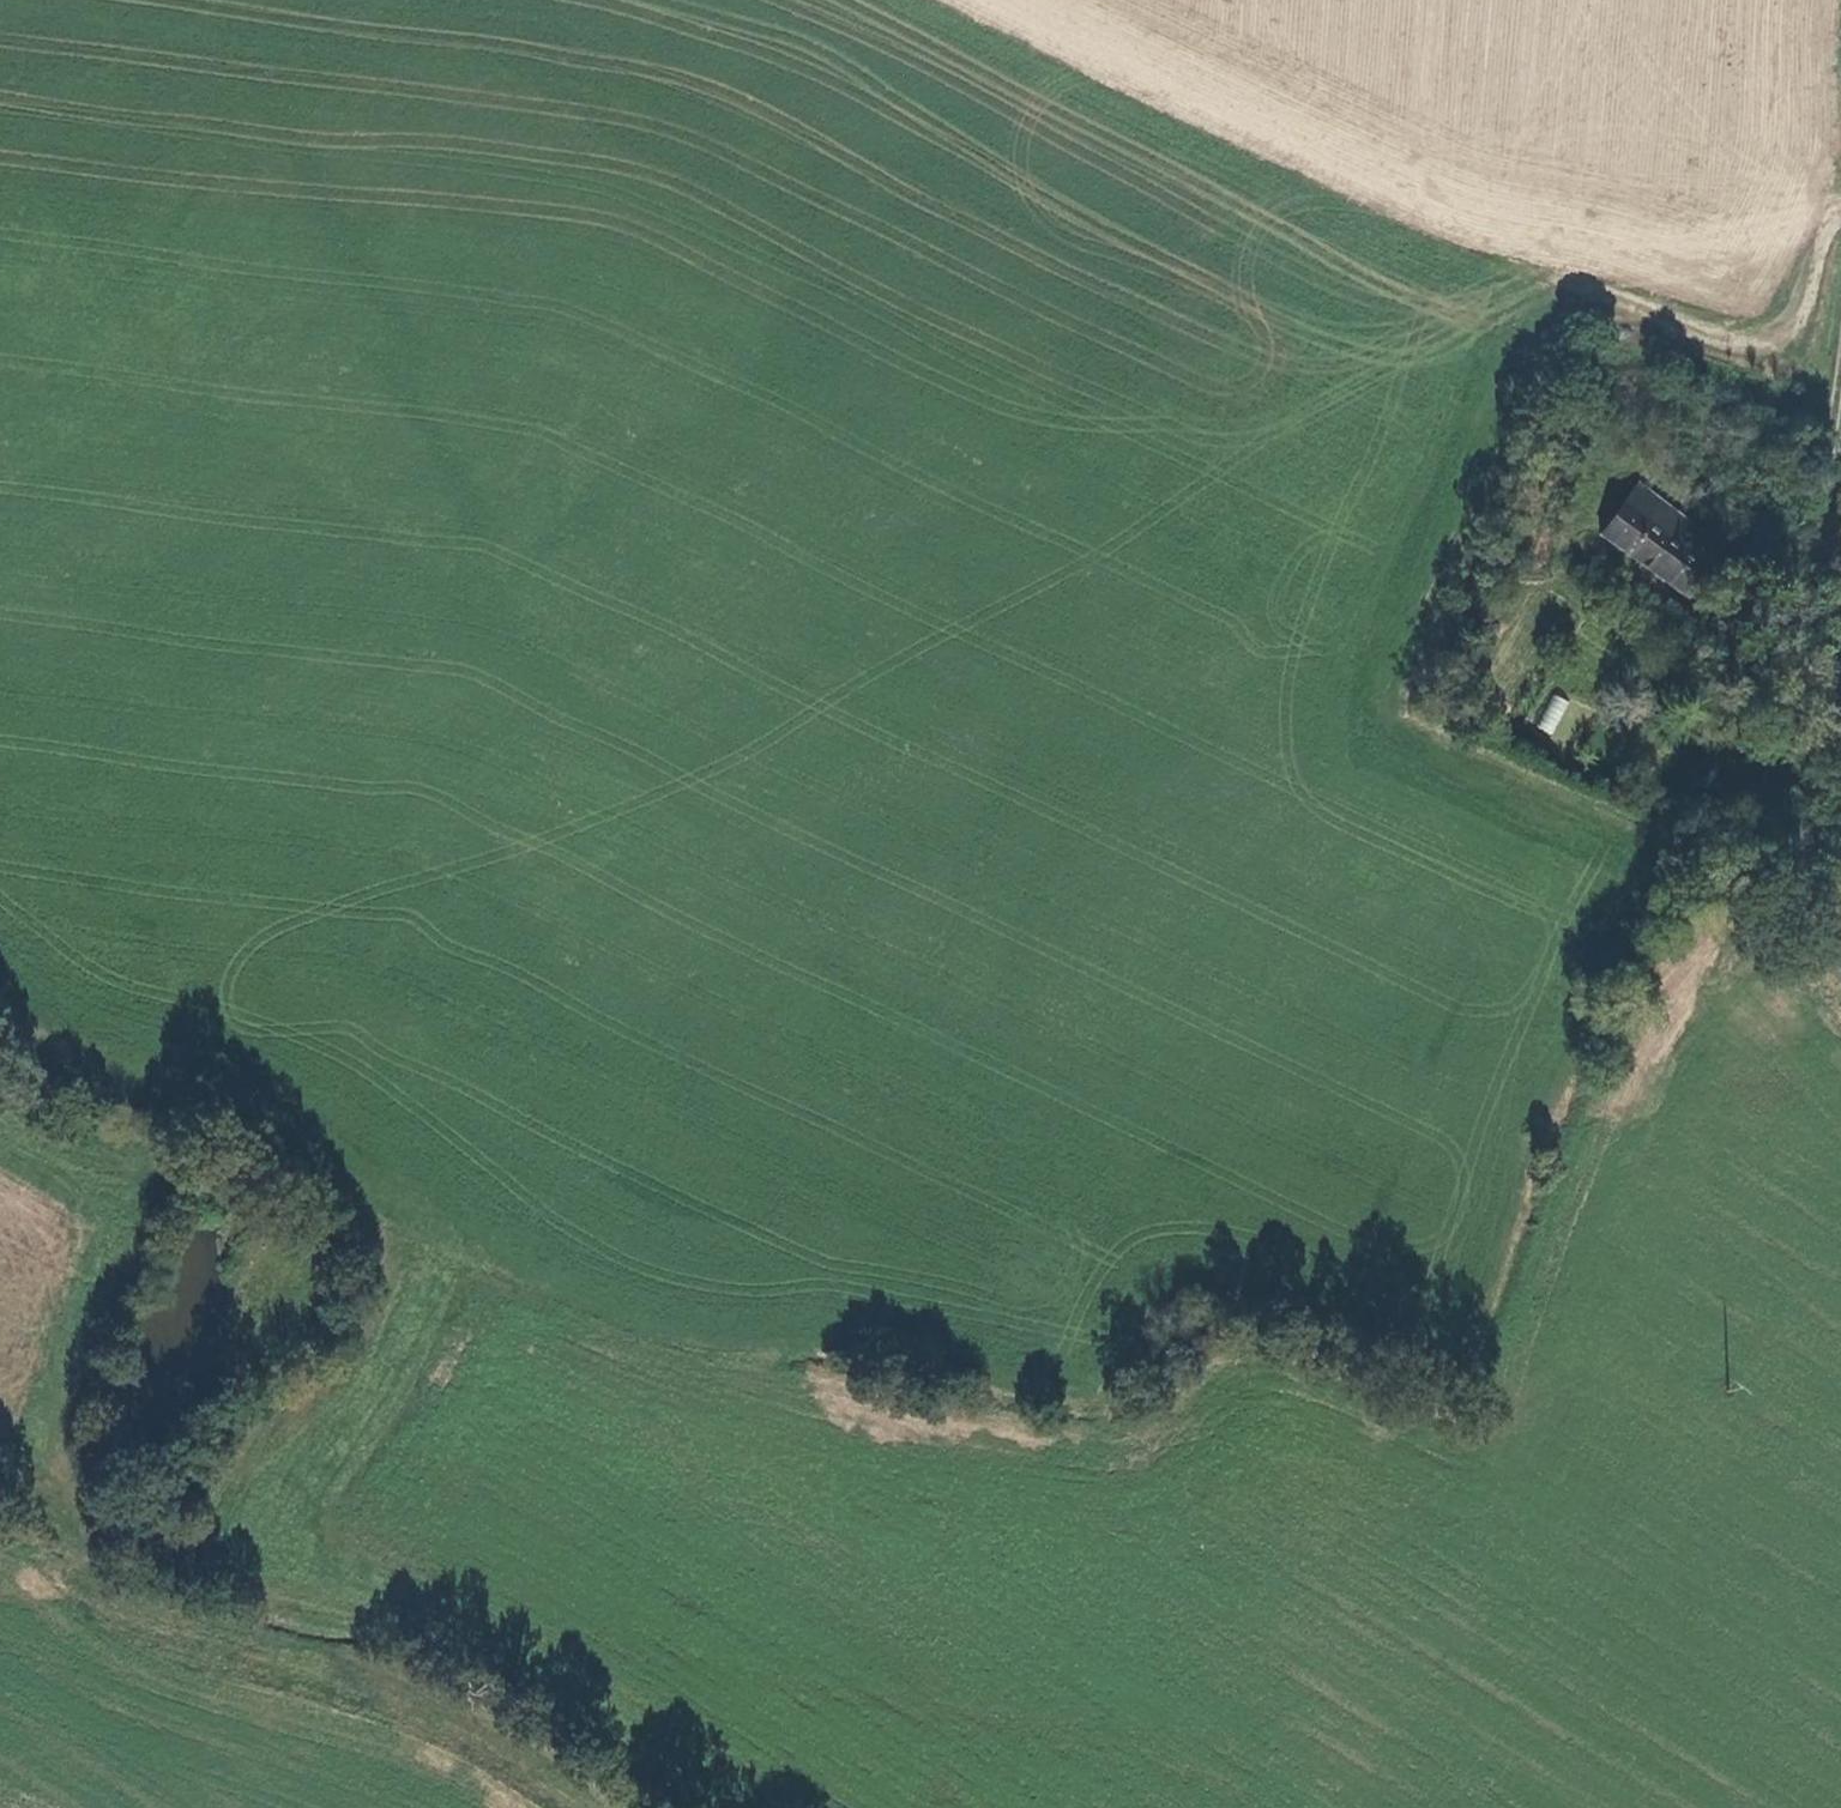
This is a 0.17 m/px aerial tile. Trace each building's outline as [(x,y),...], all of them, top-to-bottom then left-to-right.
[(1715,551),(1642,491),(1602,541),(1678,600),(1689,588),(1703,600),(1717,582),(1702,568),(1715,551)] [(1537,728),(1553,736),(1569,701),(1552,694),(1537,728)]
